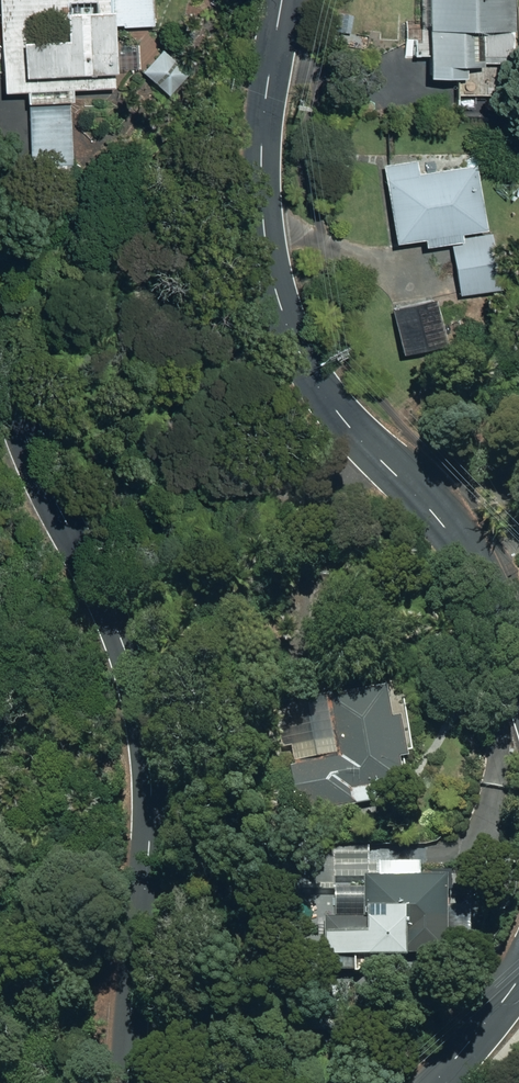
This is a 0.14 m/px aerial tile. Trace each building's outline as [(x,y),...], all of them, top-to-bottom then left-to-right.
[(5,91),(29,91),(31,164),(27,164),(27,180),(74,179),(73,101),(111,100),(112,70),(143,71),(140,25),(155,25),(154,0),(4,0),(5,91)] [(435,76),(475,76),(475,62),(493,62),(493,60),(517,61),(517,53),(518,53),(518,0),(436,0),(435,76)] [(149,70),(174,92),(195,68),(171,47),(149,70)] [(457,242),(466,293),(507,287),(496,227),(494,228),(483,163),(425,171),(424,158),(390,163),(402,242),(433,236),(434,245),(457,242)] [(396,310),(408,354),(454,341),(441,297),(396,310)] [(333,806),(335,813),(356,810),(354,802),(382,797),(381,793),(410,789),(403,753),(413,751),(406,710),(397,712),(392,680),(277,699),(285,744),(292,743),(303,811),(333,806)] [(336,968),(359,968),(360,952),(453,955),(454,932),(465,933),(466,902),(452,902),(454,868),(428,867),(428,856),(318,853),(315,881),(352,883),(351,897),(342,896),(342,916),(332,916),(331,953),(336,953),(336,968)]
